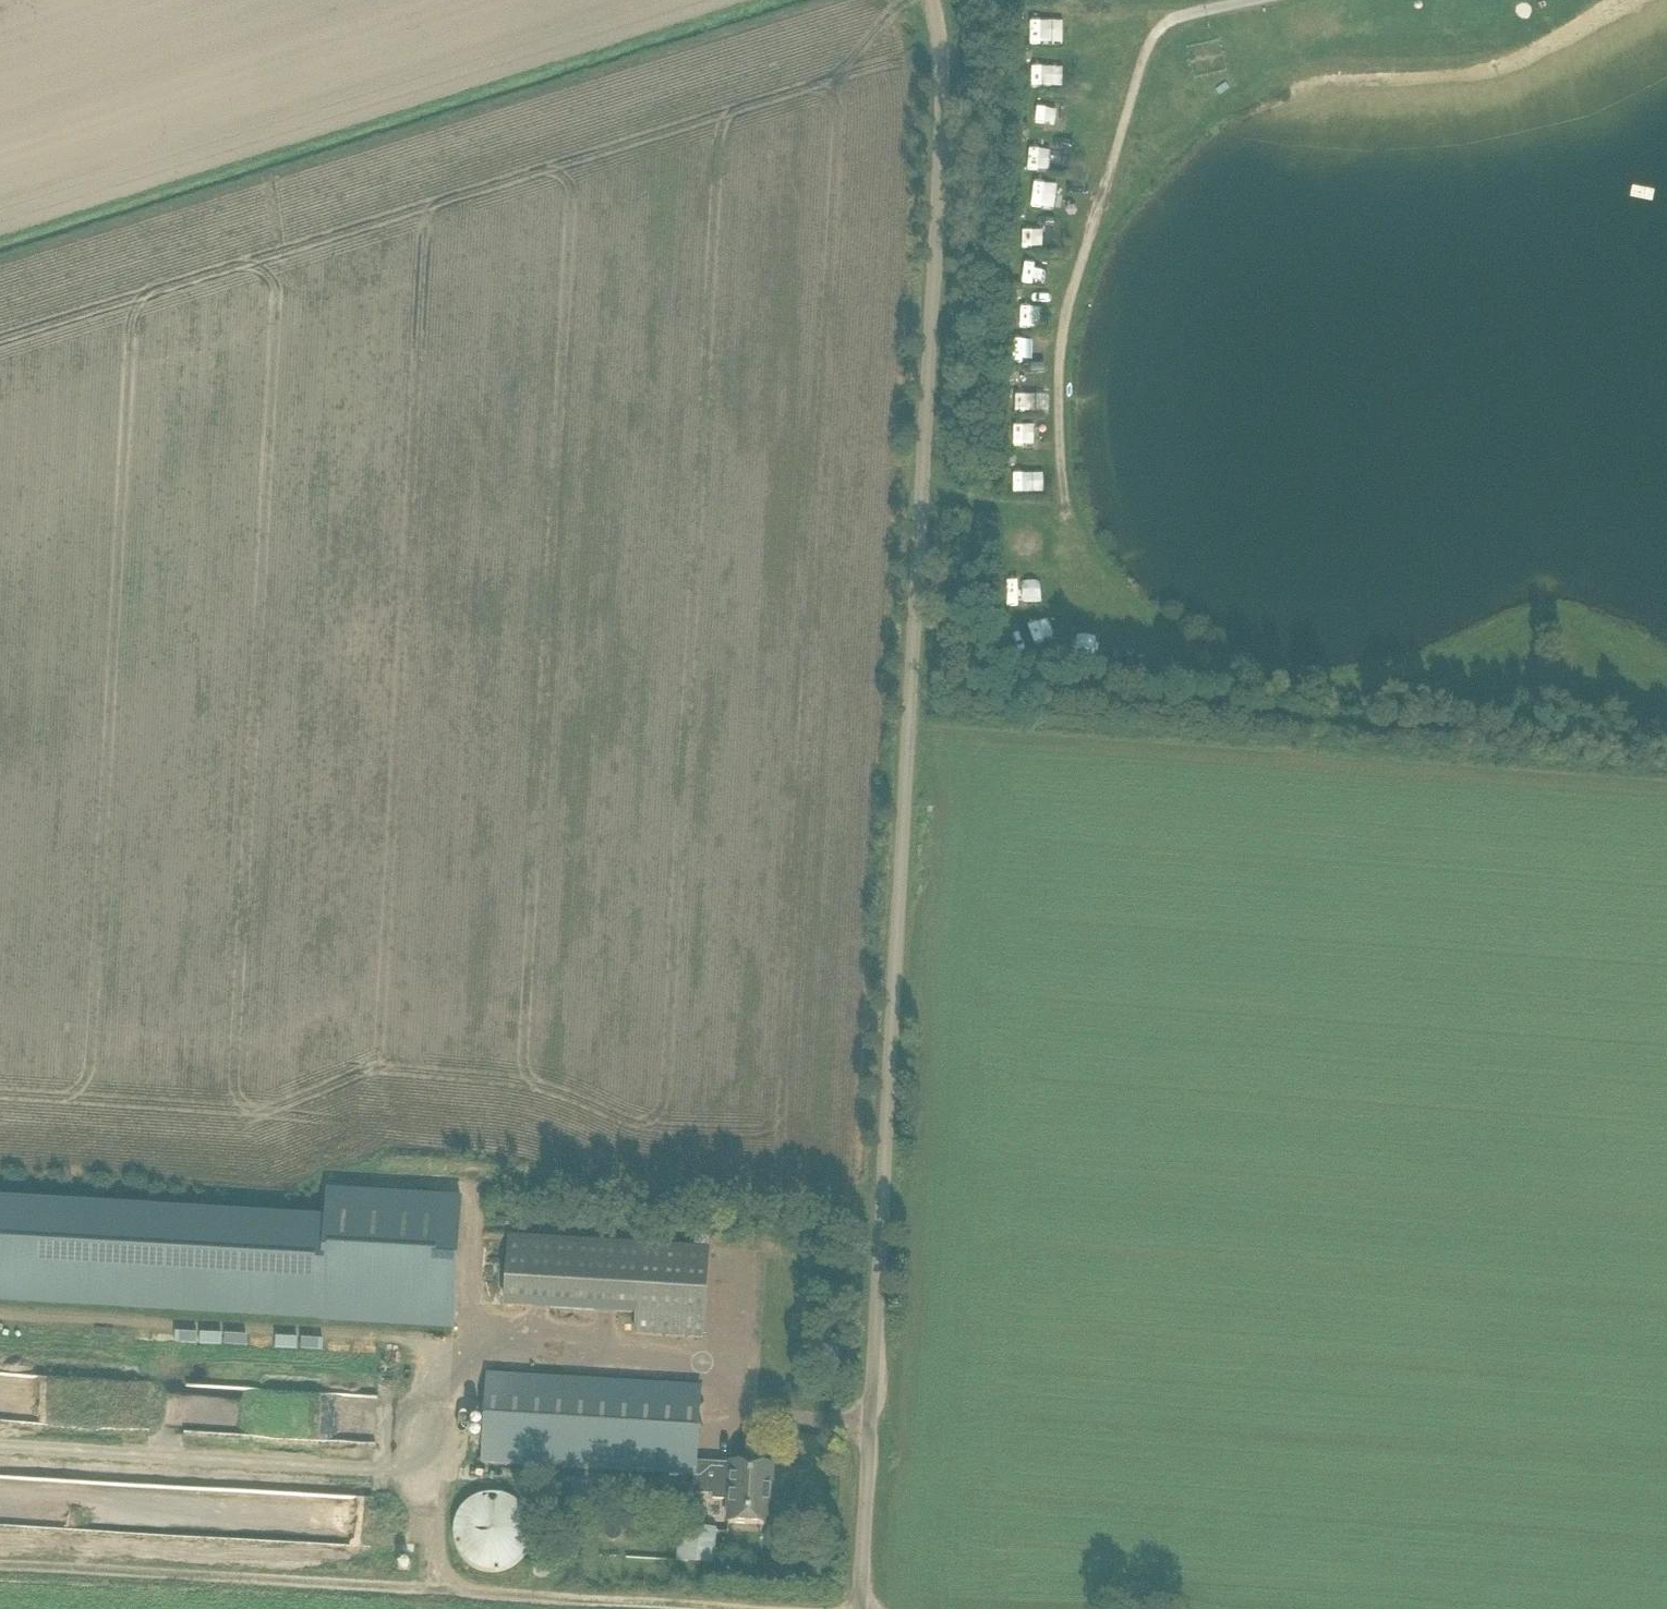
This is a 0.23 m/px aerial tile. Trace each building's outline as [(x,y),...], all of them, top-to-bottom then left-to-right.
[(1029,33),(1048,43),(1059,21),(1040,11),(1029,33)] [(1020,49),(1020,60),(1030,61),(1031,49),(1020,49)] [(1056,85),(1057,62),(1036,61),(1035,85),(1056,85)] [(1032,100),(1031,125),(1062,126),(1063,101),(1032,100)] [(1018,127),(1018,138),(1028,138),(1028,127),(1018,127)] [(1042,144),(1040,164),(1069,168),(1072,148),(1042,144)] [(1036,184),(1034,204),(1053,206),(1055,186),(1036,184)] [(1015,204),(1014,216),(1024,217),(1025,205),(1015,204)] [(1033,271),(1047,271),(1047,258),(1014,257),(1013,280),(1033,280),(1033,271)] [(1011,287),(1011,299),(1021,299),(1022,287),(1011,287)] [(1016,327),(1036,327),(1037,304),(1017,304),(1016,327)] [(1009,343),(1008,360),(1028,361),(1028,343),(1009,343)] [(1008,369),(1008,380),(1018,381),(1018,369),(1008,369)] [(1008,389),(1008,410),(1050,411),(1051,390),(1008,389)] [(1005,453),(1005,465),(1015,465),(1015,454),(1005,453)] [(454,1330),(462,1199),(327,1191),(326,1217),(0,1198),(0,1304),(454,1330)] [(636,1315),(635,1334),(703,1338),(708,1249),(710,1232),(696,1232),(695,1248),(509,1236),(504,1307),(636,1315)] [(731,1465),(696,1463),(700,1387),(487,1375),(482,1464),(694,1476),(693,1495),(712,1497),(712,1501),(727,1502),(725,1523),(769,1525),(772,1467),(731,1464),(731,1465)] [(559,1481),(557,1517),(581,1519),(584,1482),(559,1481)] [(469,1493),(461,1564),(525,1572),(534,1500),(469,1493)] [(677,1560),(692,1561),(713,1562),(715,1531),(679,1529),(677,1560)]
